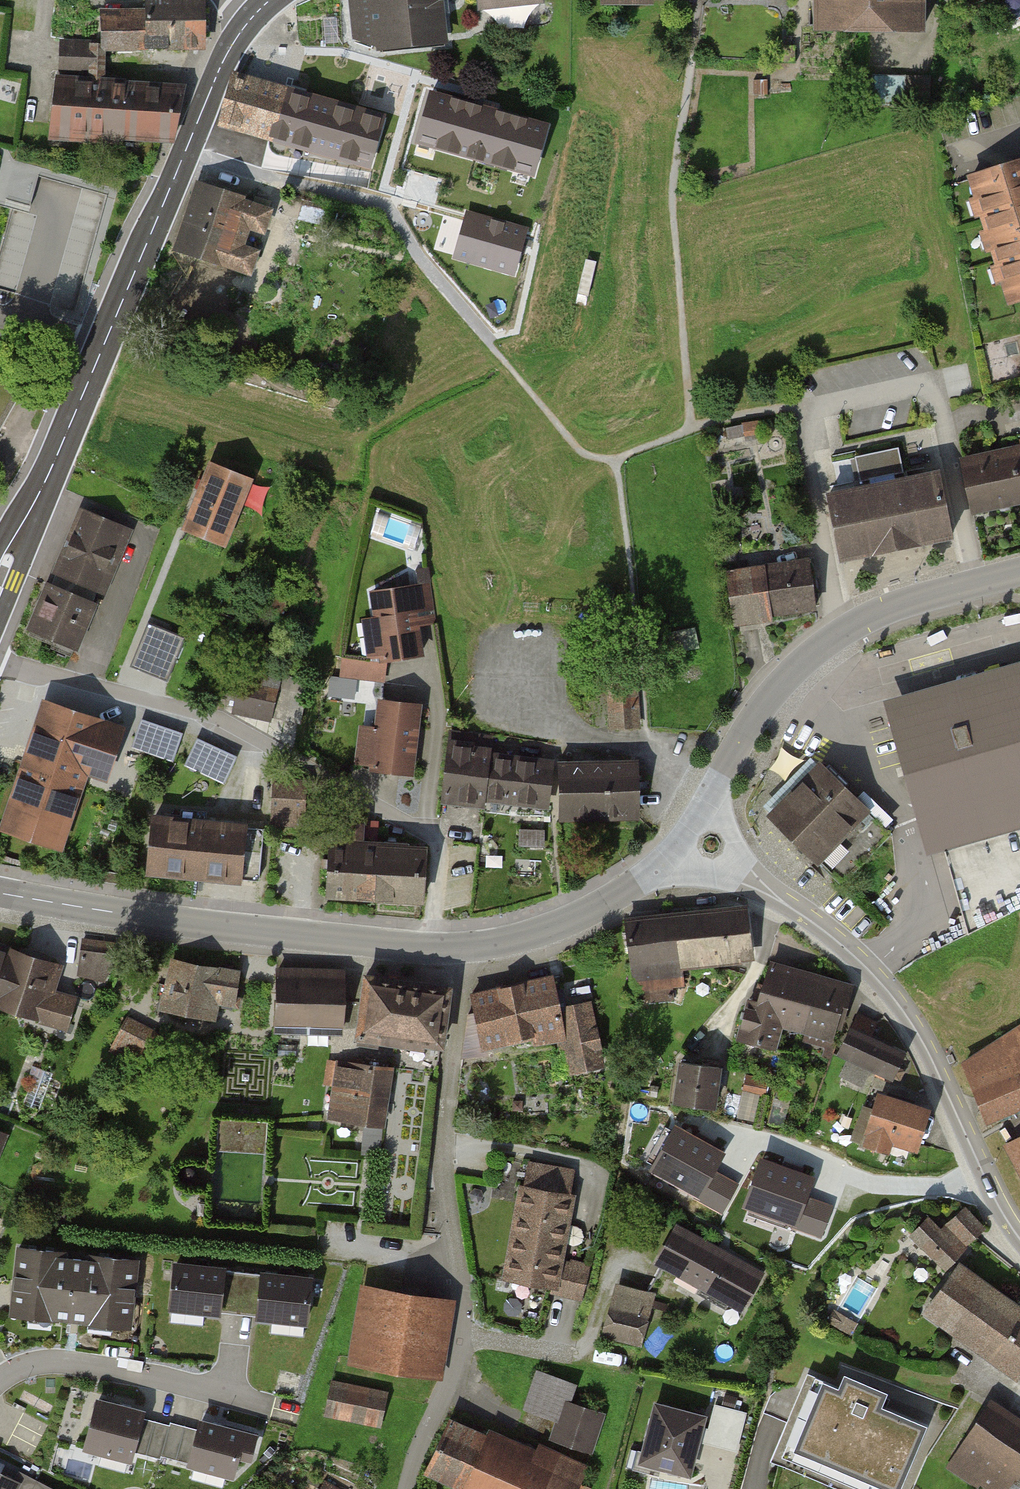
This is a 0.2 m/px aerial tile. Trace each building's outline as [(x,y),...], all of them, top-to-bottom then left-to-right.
[(101,46),(103,46),(202,46),(202,36),(209,36),(208,9),(200,9),(200,0),(145,0),(146,15),(101,15),(101,43),(101,46)] [(447,0),(354,0),(357,41),(381,47),(450,42),(447,0)] [(478,10),(543,3),(543,0),(477,0),(478,10)] [(816,27),(922,28),(922,0),(816,0),(816,27)] [(56,79),(50,130),(70,132),(70,140),(103,142),(103,134),(169,139),(180,89),(161,87),(101,83),(103,46),(101,46),(101,43),(64,43),(62,71),(88,73),(88,81),(56,79)] [(929,76),(873,76),(873,104),(929,104),(929,76)] [(234,77),(221,120),(274,135),(286,92),(234,77)] [(383,120),(286,92),(274,135),(371,163),(383,120)] [(546,128),(431,94),(418,139),(533,172),(546,128)] [(1019,297),(1019,161),(970,177),(1009,300),(1019,297)] [(201,185),(179,251),(257,276),(278,211),(201,185)] [(526,231),(468,215),(456,255),(514,271),(526,231)] [(830,497),(842,557),(951,535),(938,474),(905,480),(898,447),(860,455),(867,490),(830,497)] [(976,512),(1019,505),(1019,457),(968,465),(976,512)] [(253,477),(216,463),(191,531),(228,545),(253,477)] [(56,583),(104,602),(133,528),(84,509),(56,583)] [(734,574),(739,621),(821,611),(815,564),(734,574)] [(56,583),(37,632),(85,650),(104,602),(56,583)] [(374,592),(384,660),(421,654),(416,625),(434,622),(429,584),(374,592)] [(287,601),(272,596),(269,608),(283,612),(287,601)] [(140,644),(177,659),(185,637),(148,623),(140,644)] [(237,710),(300,724),(309,682),(278,676),(280,664),(245,657),(242,670),(227,667),(220,696),(239,700),(237,710)] [(384,662),(346,657),(343,677),(382,681),(384,662)] [(892,699),(934,854),(1019,831),(1019,664),(892,699)] [(634,679),(610,680),(613,727),(637,726),(634,679)] [(417,771),(424,708),(382,703),(379,728),(365,726),(360,765),(417,771)] [(115,727),(45,704),(6,820),(63,839),(86,770),(98,775),(115,727)] [(180,736),(141,722),(133,745),(172,759),(180,736)] [(452,734),(444,796),(483,801),(484,795),(549,803),(554,762),(505,756),(507,742),(452,734)] [(235,758),(197,741),(187,764),(225,781),(235,758)] [(635,764),(566,766),(566,761),(558,761),(560,817),(637,814),(635,764)] [(820,766),(772,815),(791,834),(841,882),(889,833),(820,766)] [(306,785),(275,784),(274,809),(305,810),(306,785)] [(157,819),(152,871),(261,882),(266,829),(157,819)] [(332,846),(329,895),(428,901),(431,852),(332,846)] [(643,921),(626,922),(635,987),(651,986),(653,999),(673,996),(671,983),(683,982),(681,965),(751,957),(744,910),(643,921)] [(67,1026),(74,1004),(48,996),(58,965),(0,946),(0,1005),(67,1026)] [(85,950),(82,976),(116,980),(120,955),(85,950)] [(238,974),(175,961),(164,1006),(212,1016),(216,1003),(234,1006),(238,974)] [(846,986),(771,965),(765,985),(758,984),(754,1000),(750,999),(739,1038),(775,1048),(782,1023),(833,1036),(846,986)] [(276,971),(274,1027),(342,1030),(344,974),(276,971)] [(367,976),(358,1033),(441,1045),(449,988),(367,976)] [(507,987),(472,995),(475,1012),(470,1013),(463,1057),(486,1055),(484,1044),(513,1038),(514,1043),(532,1039),(534,1044),(566,1038),(571,1068),(602,1063),(590,1004),(566,1009),(562,989),(556,990),(553,976),(507,987)] [(840,1050),(851,1056),(842,1074),(862,1083),(870,1065),(899,1079),(902,1073),(897,1071),(904,1056),(869,1038),(871,1034),(880,1038),(884,1030),(875,1025),(875,1024),(859,1016),(853,1030),(849,1028),(840,1050)] [(117,1037),(114,1053),(140,1065),(155,1035),(126,1020),(117,1037)] [(972,1064),(993,1121),(1019,1111),(1019,1031),(972,1064)] [(682,1062),(675,1101),(712,1107),(719,1068),(682,1062)] [(383,1122),(392,1067),(338,1063),(331,1113),(383,1122)] [(766,1082),(746,1077),(744,1090),(764,1095),(766,1082)] [(913,1143),(923,1111),(880,1098),(875,1114),(864,1110),(855,1138),(888,1148),(892,1136),(913,1143)] [(268,1121),(218,1118),(217,1137),(267,1140),(268,1121)] [(721,1154),(675,1128),(652,1168),(697,1193),(695,1196),(721,1211),(735,1185),(711,1171),(721,1154)] [(811,1178),(761,1160),(746,1204),(794,1221),(793,1225),(820,1234),(830,1207),(804,1197),(811,1178)] [(574,1171),(527,1163),(506,1278),(553,1286),(552,1291),(581,1298),(588,1268),(559,1261),(574,1171)] [(982,1229),(964,1210),(950,1224),(968,1243),(982,1229)] [(960,1249),(927,1218),(912,1233),(945,1265),(960,1249)] [(676,1226),(657,1261),(702,1285),(697,1294),(726,1310),(730,1303),(742,1309),(762,1273),(676,1226)] [(20,1246),(13,1313),(130,1326),(137,1259),(20,1246)] [(176,1264),(169,1322),(203,1325),(205,1311),(219,1313),(219,1308),(239,1310),(243,1272),(176,1264)] [(1019,1374),(1019,1311),(961,1268),(930,1311),(1019,1375),(1019,1374)] [(310,1279),(243,1272),(239,1310),(259,1312),(259,1317),(272,1318),(270,1333),(304,1336),(310,1279)] [(363,1287),(349,1361),(438,1378),(452,1304),(363,1287)] [(653,1295),(623,1287),(610,1334),(640,1342),(653,1295)] [(859,1324),(834,1310),(828,1321),(853,1335),(859,1324)] [(554,1439),(590,1451),(602,1413),(567,1402),(573,1384),(542,1373),(530,1409),(561,1419),(554,1439)] [(810,1379),(780,1448),(826,1467),(822,1479),(841,1487),(846,1476),(877,1488),(895,1488),(922,1427),(875,1407),(881,1393),(847,1379),(841,1392),(810,1379)] [(334,1387),(329,1414),(382,1422),(387,1396),(334,1387)] [(98,1401),(86,1447),(130,1458),(132,1451),(161,1459),(162,1456),(170,1424),(141,1416),(142,1412),(98,1401)] [(955,1461),(997,1488),(1006,1488),(1019,1468),(1019,1418),(994,1401),(955,1461)] [(705,1417),(656,1404),(640,1461),(689,1474),(705,1417)] [(745,1413),(715,1405),(707,1437),(737,1444),(745,1413)] [(428,1469),(473,1488),(573,1488),(576,1482),(475,1437),(478,1431),(451,1418),(428,1469)] [(170,1424),(162,1456),(232,1474),(237,1455),(249,1458),(254,1436),(201,1422),(199,1429),(171,1422),(170,1424)] [(35,1488),(0,1471),(0,1488),(34,1488),(35,1488)]
